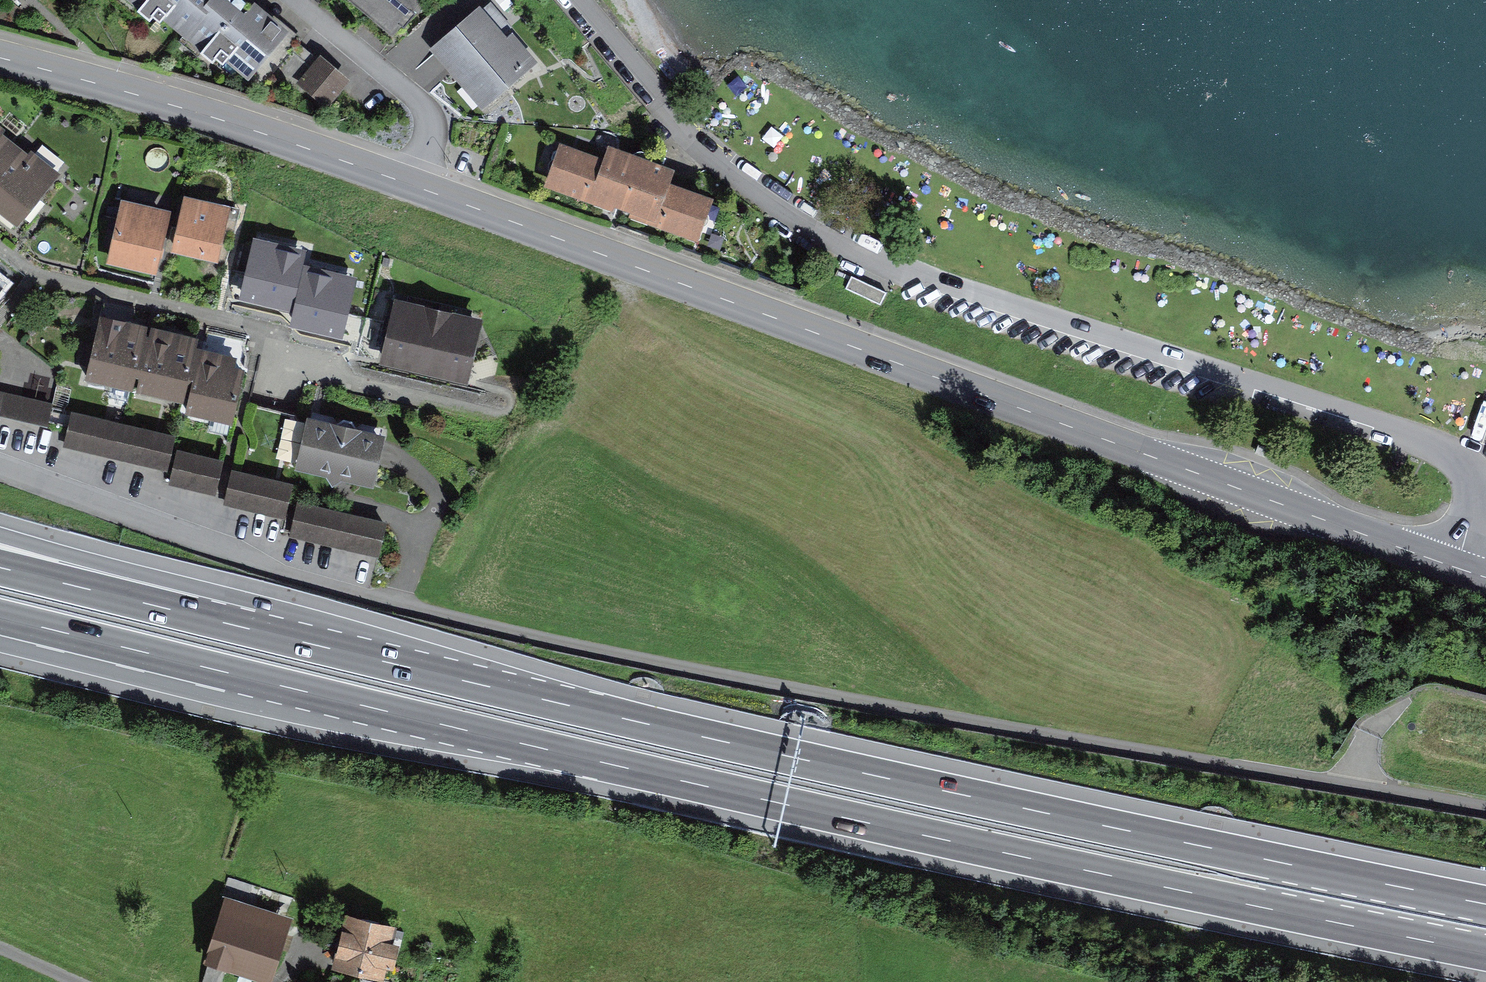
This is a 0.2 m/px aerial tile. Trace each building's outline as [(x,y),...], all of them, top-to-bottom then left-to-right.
[(206,0),(132,0),(156,21),(161,15),(184,35),(208,8),(203,3),(206,0)] [(184,35),(211,58),(218,51),(246,76),(287,29),(257,4),(248,14),(232,0),(206,0),(203,3),(208,8),(184,35)] [(392,35),(421,0),(420,0),(349,0),(392,35)] [(484,6),(435,49),(482,103),(531,60),(484,6)] [(346,82),(319,60),(299,84),(326,106),(346,82)] [(0,132),(0,159),(13,142),(0,132)] [(552,141),(534,188),(693,247),(710,200),(666,184),(672,169),(603,143),(598,158),(552,141)] [(13,142),(0,159),(0,207),(17,220),(54,174),(13,142)] [(229,208),(186,199),(175,252),(218,261),(229,208)] [(170,217),(119,206),(106,264),(158,275),(170,217)] [(241,297),(292,309),(303,263),(307,249),(255,237),(241,297)] [(303,263),(292,309),(289,322),(341,335),(355,276),(303,263)] [(15,283),(0,271),(0,301),(15,283)] [(886,292),(852,275),(844,291),(878,308),(886,292)] [(437,309),(395,300),(383,358),(424,367),(437,309)] [(478,318),(437,309),(424,367),(465,376),(478,318)] [(144,326),(102,317),(89,375),(131,384),(144,326)] [(195,339),(153,330),(140,387),(182,397),(195,339)] [(244,361),(202,351),(189,409),(231,419),(244,361)] [(0,392),(0,420),(46,433),(53,406),(0,392)] [(173,438),(71,414),(63,449),(164,472),(173,438)] [(382,434),(309,418),(298,467),(371,483),(382,434)] [(226,464),(178,453),(170,487),(218,499),(226,464)] [(291,486),(232,471),(223,506),(281,522),(291,486)] [(389,524),(299,504),(291,541),(381,560),(389,524)] [(223,902),(203,956),(268,980),(288,926),(223,902)] [(327,970),(370,981),(388,981),(401,934),(342,918),(327,970)]
